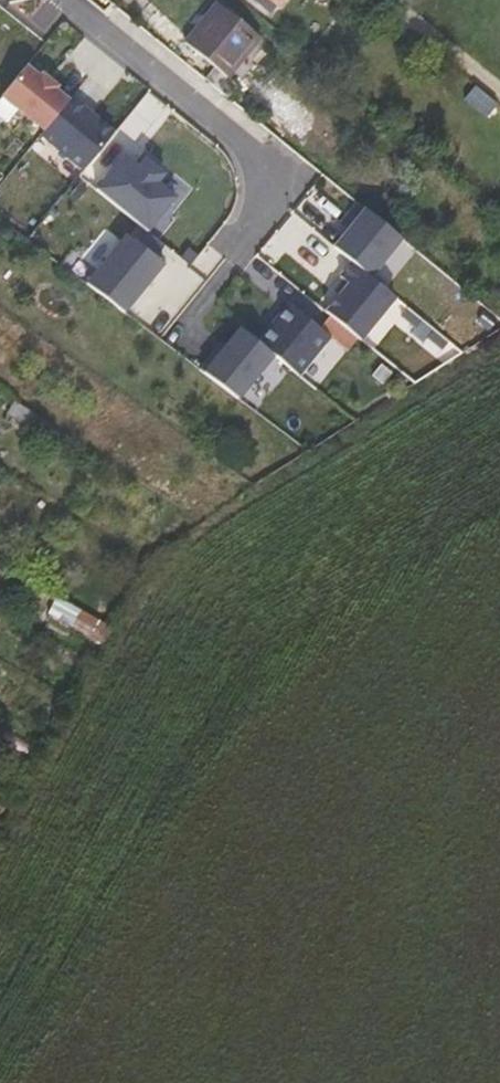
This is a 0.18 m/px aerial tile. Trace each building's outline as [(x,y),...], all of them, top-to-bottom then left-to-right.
[(268,15),(280,0),(249,0),(268,15)] [(204,78),(228,98),(236,86),(227,79),(260,38),(217,2),(184,43),(213,68),(204,78)] [(32,148),(73,181),(113,132),(26,62),(0,93),(0,101),(43,135),(32,148)] [(122,315),(163,264),(124,233),(83,283),(122,315)] [(355,342),(330,318),(318,330),(290,303),(257,339),(311,389),(355,342)]
